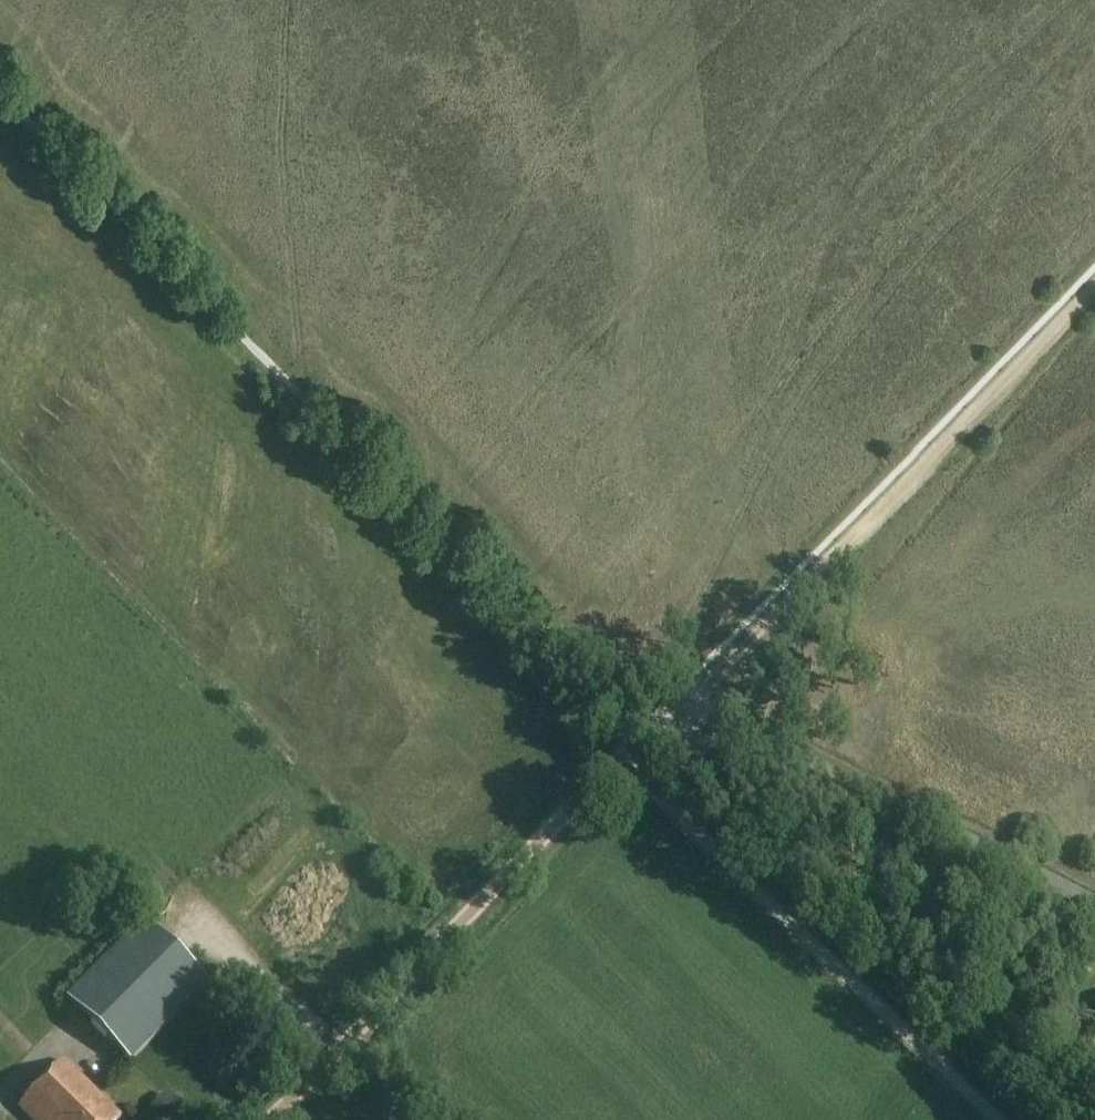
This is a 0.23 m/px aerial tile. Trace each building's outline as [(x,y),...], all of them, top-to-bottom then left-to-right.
[(66,1001),(129,1063),(208,984),(144,921),(66,1001)] [(121,1117),(63,1061),(18,1107),(31,1119),(118,1119),(121,1117)] [(172,1100),(156,1117),(159,1119),(182,1119),(187,1115),(172,1100)]
